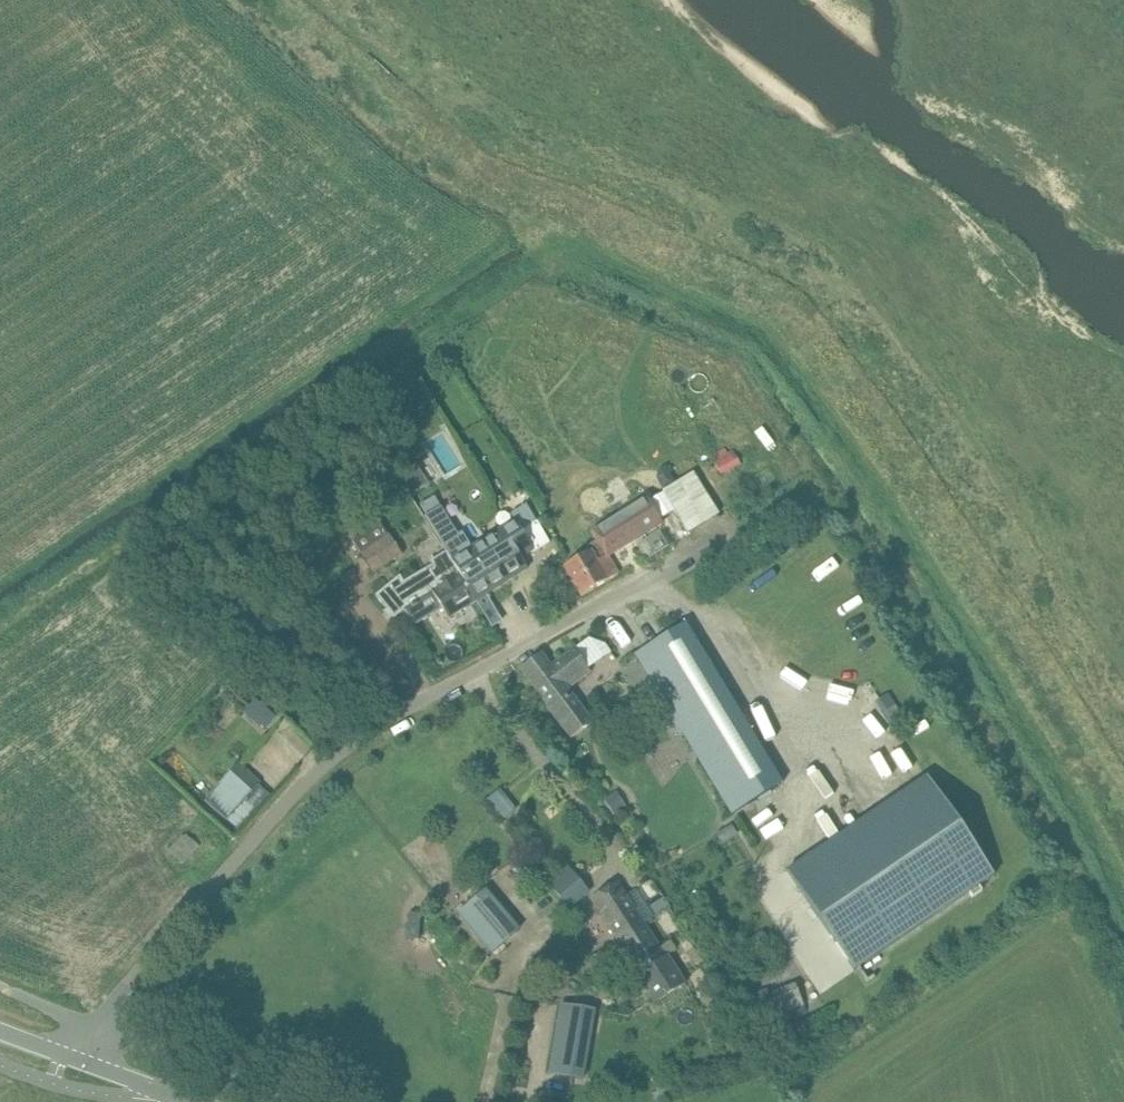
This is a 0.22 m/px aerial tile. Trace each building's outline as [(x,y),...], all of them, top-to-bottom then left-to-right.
[(446,433),(429,442),(447,472),(463,463),(446,433)] [(731,447),(713,455),(721,473),(739,464),(731,447)] [(415,463),(401,472),(416,493),(429,484),(415,463)] [(693,473),(663,492),(663,493),(674,511),(689,533),(719,514),(707,495),(693,473)] [(567,565),(564,567),(581,596),(619,573),(608,555),(662,523),(660,519),(674,511),(663,493),(649,502),(646,498),(593,532),(598,540),(586,546),(589,551),(583,555),(567,565)] [(516,520),(482,541),(506,581),(527,569),(520,556),(534,548),(536,551),(551,542),(539,523),(527,503),(512,513),(516,520)] [(442,505),(425,515),(446,551),(476,600),(501,585),(506,581),(482,541),(473,547),(465,533),(461,535),(442,505)] [(372,574),(403,555),(391,534),(389,536),(381,523),(352,541),(372,574)] [(401,575),(376,595),(380,600),(394,618),(406,608),(423,598),(432,592),(439,602),(449,618),(476,600),(446,551),(444,552),(429,562),(432,565),(405,582),(401,575)] [(685,624),(634,654),(727,816),(778,787),(685,624)] [(552,707),(550,709),(574,739),(591,726),(564,688),(588,671),(588,666),(574,648),(551,666),(541,653),(521,668),(552,707)] [(205,797),(204,798),(211,804),(239,829),(271,793),(242,768),(236,763),(205,797)] [(921,780),(787,870),(856,969),(989,880),(921,780)] [(503,818),(515,809),(502,791),(490,801),(503,818)] [(731,825),(716,834),(723,844),(737,835),(731,825)] [(185,835),(170,851),(182,862),(197,845),(185,835)] [(570,908),(589,892),(572,871),(553,887),(570,908)] [(618,940),(644,923),(617,882),(591,898),(618,940)] [(487,885),(460,910),(492,951),(522,926),(487,885)] [(639,976),(656,1002),(685,983),(668,957),(666,958),(644,923),(618,940),(640,975),(639,976)] [(794,983),(743,1004),(755,1029),(804,1009),(794,983)] [(585,1078),(592,1008),(556,1003),(548,1073),(585,1078)]
